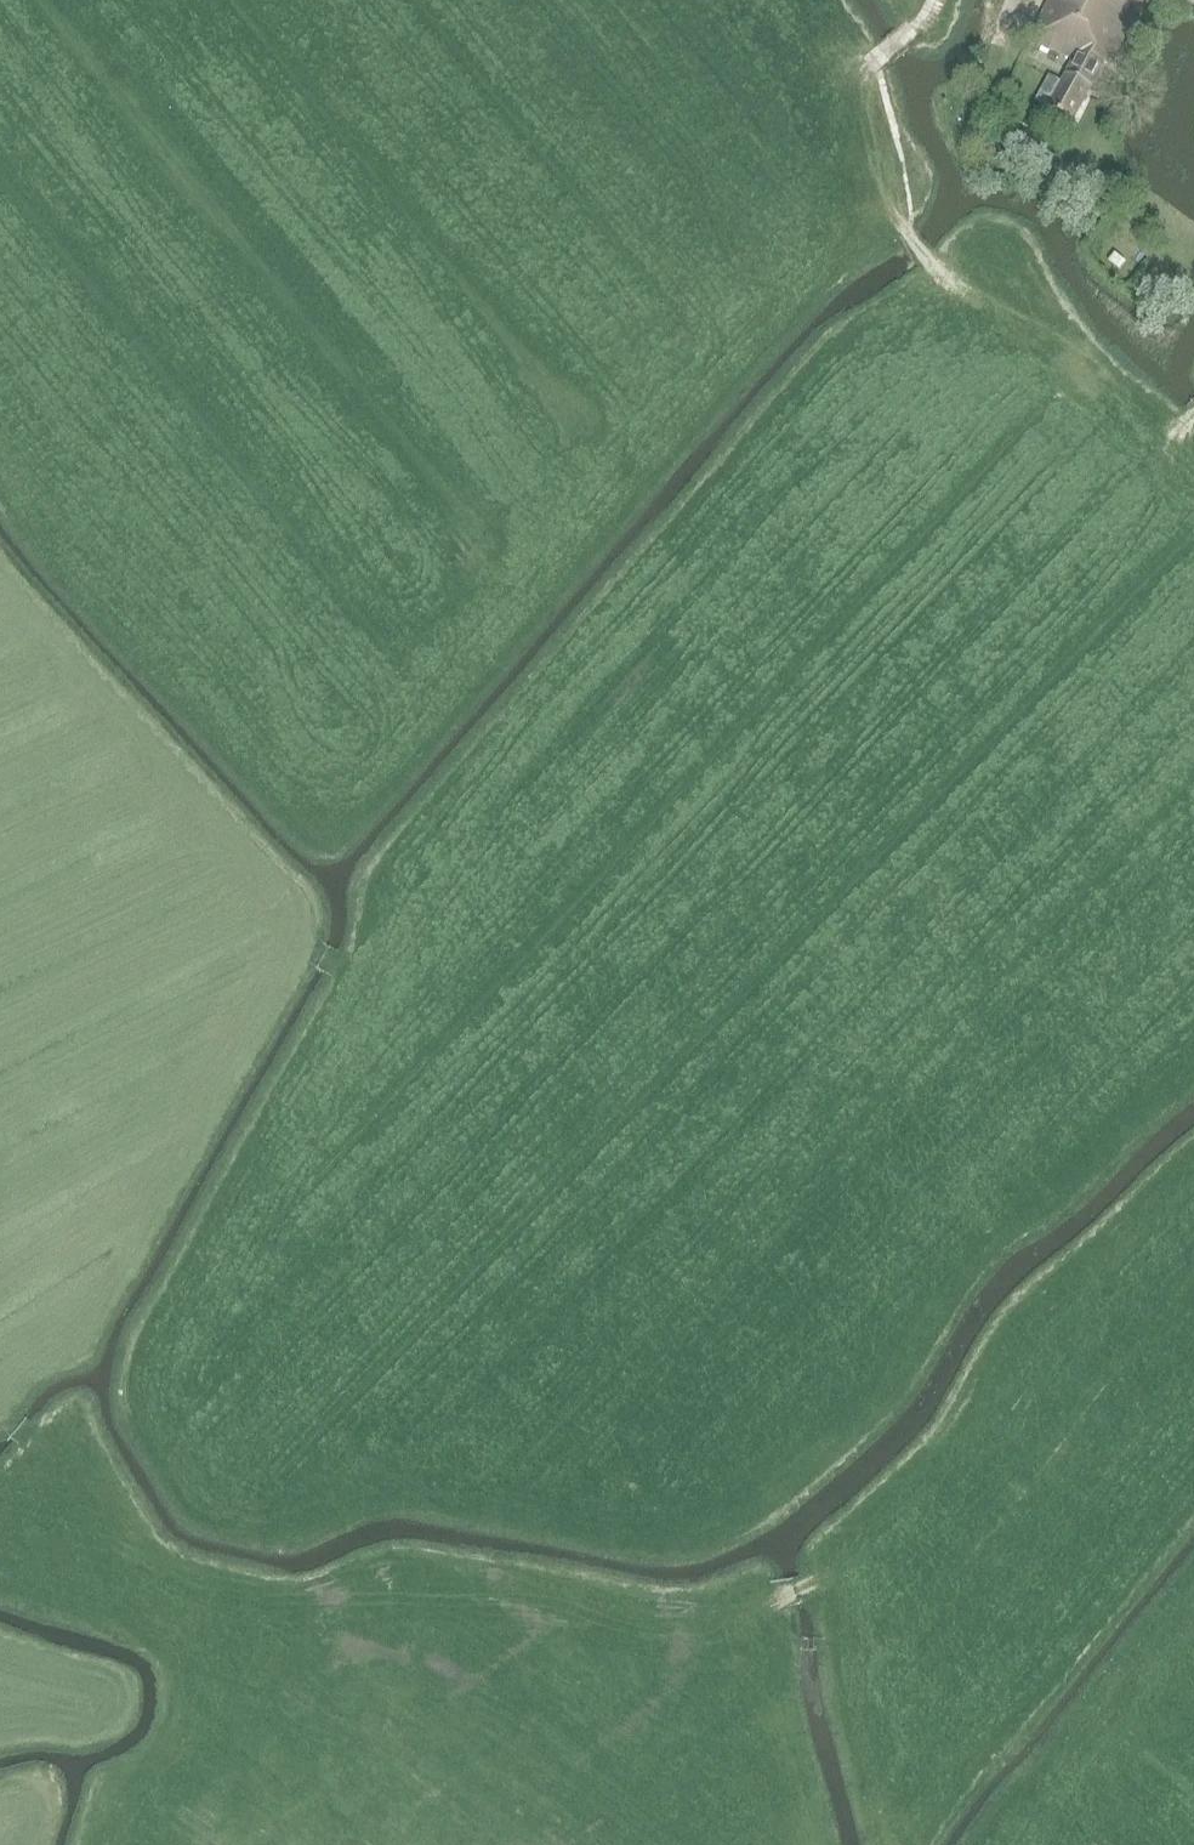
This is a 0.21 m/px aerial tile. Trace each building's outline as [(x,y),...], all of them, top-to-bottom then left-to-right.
[(1048,109),(1073,122),(1104,62),(1111,66),(1144,0),(1050,0),(1030,39),(1074,59),(1048,109)]
